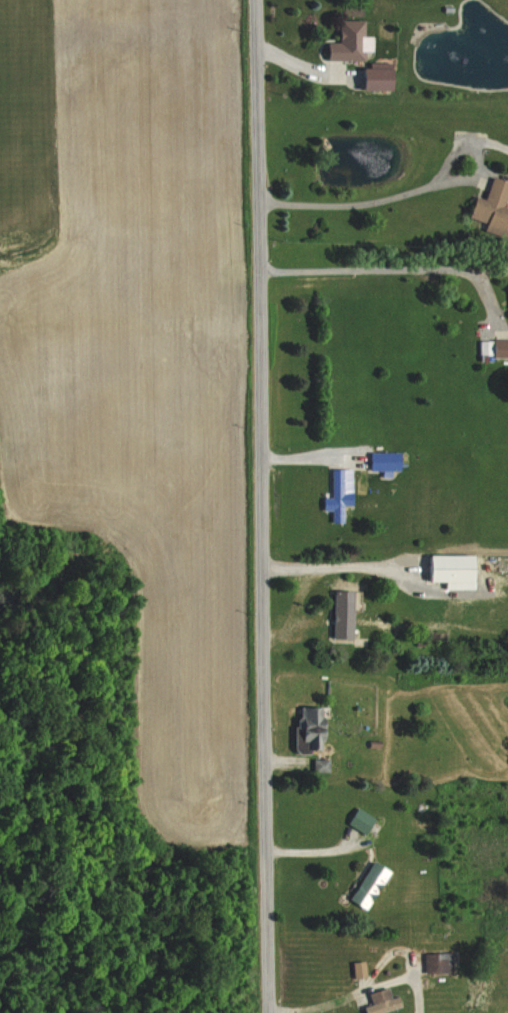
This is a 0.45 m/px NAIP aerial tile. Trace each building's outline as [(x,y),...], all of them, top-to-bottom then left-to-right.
[(359,60),(359,51),(368,51),(368,35),(359,35),(359,20),(334,20),(334,47),(321,47),(321,60),(359,60)] [(354,90),(382,90),(382,69),(354,68),(354,90)] [(507,182),(488,177),(482,199),(468,196),(462,220),(500,230),(506,208),(500,206),(507,182)] [(489,339),(489,357),(507,357),(507,339),(489,339)] [(488,340),(477,340),(478,355),(488,354),(488,340)] [(366,469),(398,468),(398,450),(366,451),(366,469)] [(351,468),(329,468),(329,496),(319,496),(319,509),(329,509),(329,521),(343,521),(343,504),(351,504),(351,468)] [(467,554),(422,553),(421,580),(440,580),(440,588),(466,589),(467,554)] [(328,637),(348,637),(349,590),(328,589),(328,637)] [(290,716),(291,752),(301,752),(301,749),(320,748),(320,706),(298,706),(299,716),(290,716)] [(310,758),(310,771),(325,771),(325,758),(310,758)] [(343,822),(360,833),(371,817),(353,806),(343,822)] [(364,909),(382,868),(365,860),(346,901),(364,909)] [(449,972),(449,952),(421,953),(422,973),(449,972)] [(349,961),(349,977),(362,977),(361,960),(349,961)] [(384,986),(365,991),(368,1004),(359,1006),(360,1012),(369,1012),(396,1007),(393,995),(387,997),(384,986)]
